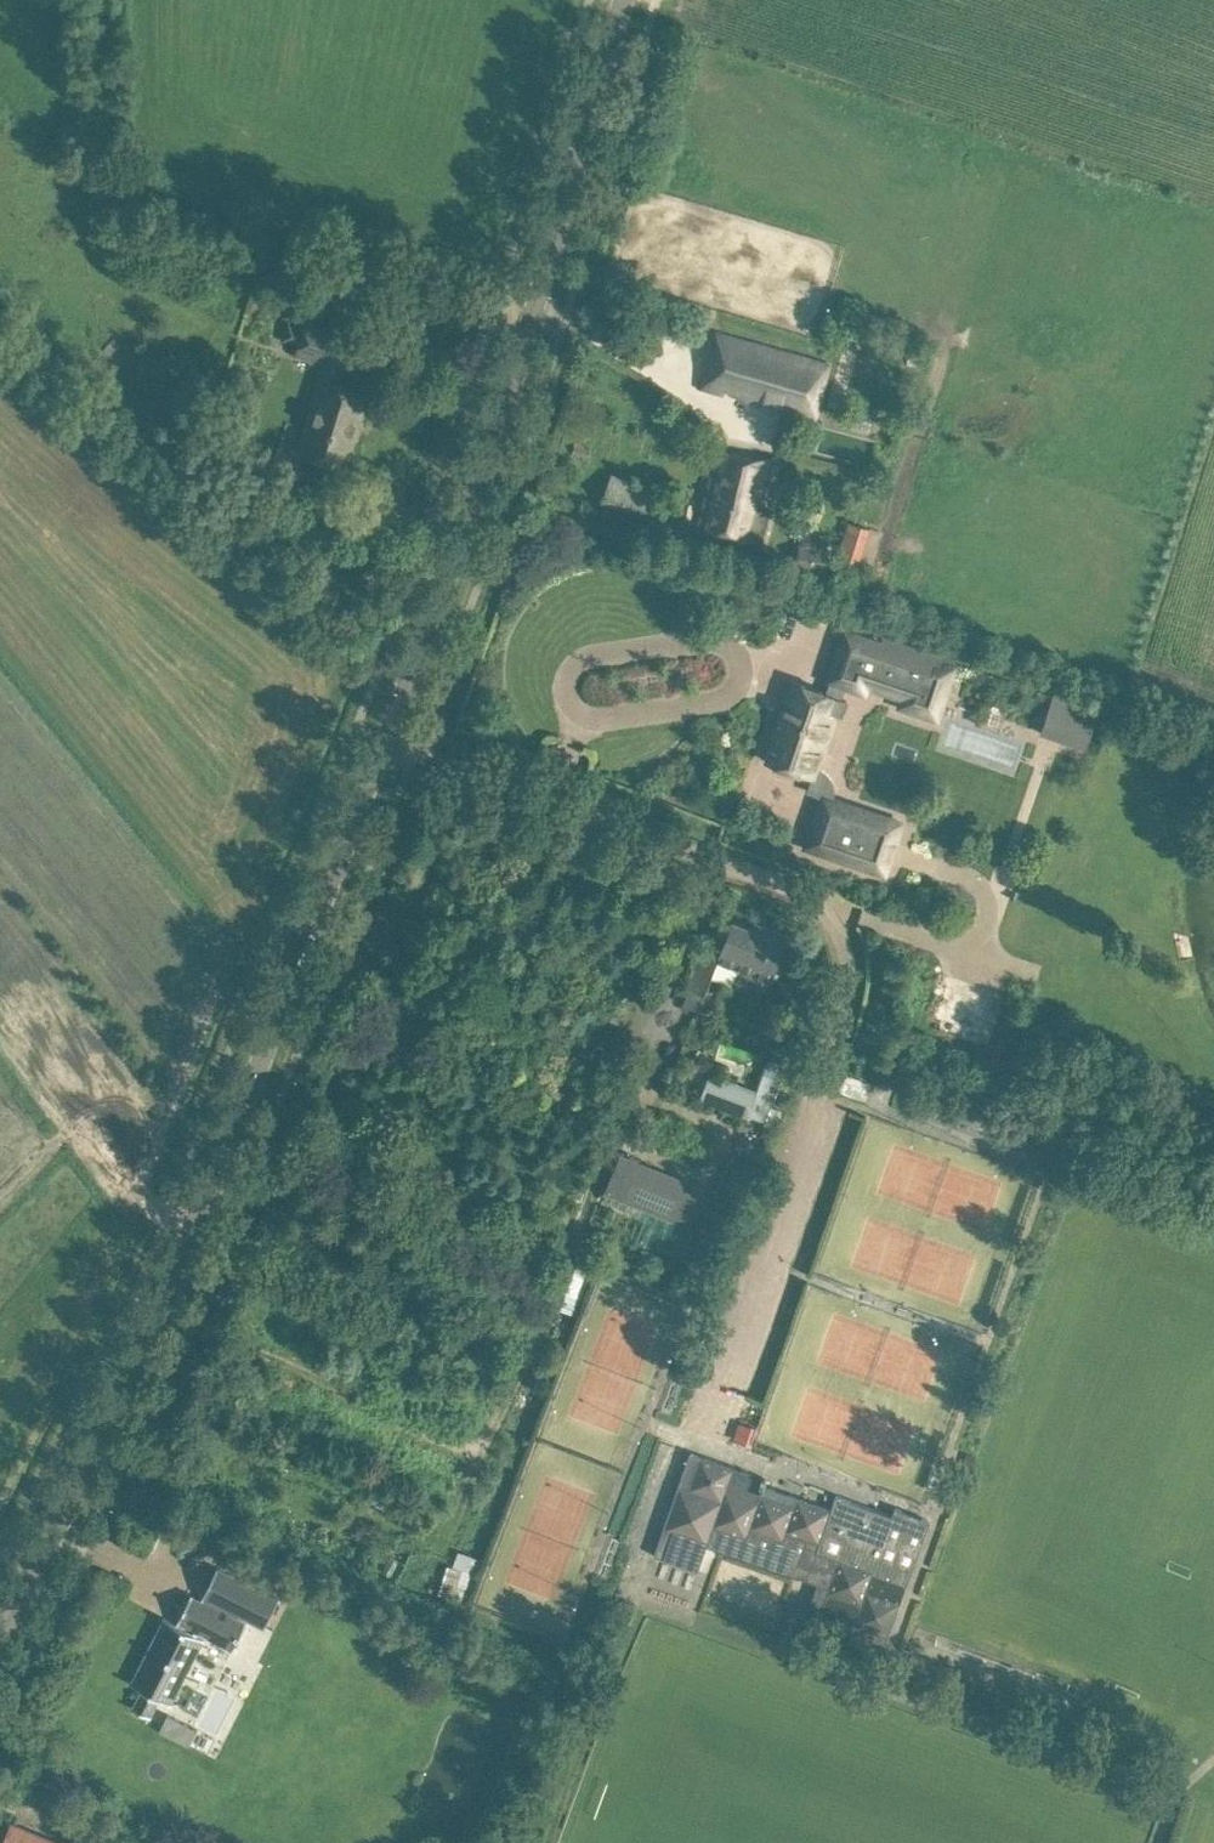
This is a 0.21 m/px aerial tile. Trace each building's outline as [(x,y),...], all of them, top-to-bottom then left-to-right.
[(298,450),(321,457),(344,464),(367,390),(337,381),(342,367),(344,368),(355,333),(308,318),(306,325),(287,320),(281,339),(300,345),(297,353),(325,362),(298,450)] [(703,386),(725,392),(726,388),(739,392),(738,396),(765,403),(766,399),(780,403),(779,407),(813,417),(828,365),(717,334),(703,386)] [(770,511),(760,508),(768,483),(773,461),(718,452),(698,529),(760,543),(770,511)] [(607,501),(644,514),(653,491),(616,478),(610,495),(607,501)] [(848,520),(833,567),(855,573),(870,527),(848,520)] [(795,569),(805,571),(823,574),(830,535),(802,530),(795,569)] [(844,628),(827,680),(830,681),(845,686),(865,693),(867,686),(903,698),(907,686),(921,691),(920,692),(928,695),(928,694),(943,699),(956,661),(882,636),(881,641),(844,628)] [(821,769),(818,767),(836,714),(841,716),(847,700),(841,698),(845,686),(830,681),(826,693),(793,682),(766,760),(812,776),(811,781),(818,794),(822,796),(823,794),(833,798),(834,794),(834,789),(834,785),(832,781),(830,777),(828,774),(825,771),(821,769)] [(1098,709),(1053,694),(1040,731),(1086,747),(1098,709)] [(823,794),(822,796),(805,846),(885,873),(899,830),(862,818),(865,809),(833,798),(823,794)] [(687,985),(705,992),(718,958),(744,968),(771,979),(782,951),(787,953),(793,938),(754,923),(752,928),(732,920),(724,939),(707,932),(699,954),(699,955),(687,985)] [(710,1071),(700,1098),(747,1116),(758,1089),(710,1071)] [(604,1191),(714,1237),(731,1198),(620,1151),(604,1191)] [(836,1569),(821,1611),(889,1634),(907,1583),(873,1571),(873,1569),(817,1549),(831,1508),(764,1484),(762,1492),(760,1492),(758,1500),(744,1495),(752,1472),(691,1451),(655,1554),(664,1557),(669,1543),(704,1555),(711,1534),(779,1557),(779,1555),(812,1567),(814,1562),(836,1569)] [(966,1452),(963,1460),(974,1464),(977,1456),(966,1452)] [(836,1494),(831,1508),(817,1549),(873,1569),(873,1571),(907,1583),(908,1583),(931,1518),(895,1506),(893,1514),(836,1494)] [(437,1599),(464,1608),(481,1555),(454,1547),(437,1599)] [(265,1625),(279,1598),(217,1566),(201,1598),(192,1593),(177,1622),(164,1616),(130,1682),(141,1687),(132,1707),(151,1716),(160,1697),(172,1703),(206,1634),(232,1647),(247,1617),(265,1625)] [(190,1745),(198,1728),(168,1714),(160,1730),(190,1745)] [(1111,1757),(1116,1744),(1097,1737),(1092,1750),(1111,1757)] [(12,1821),(17,1810),(3,1804),(0,1811),(0,1815),(12,1821)] [(29,1830),(12,1823),(5,1840),(4,1839),(2,1842),(59,1842),(29,1830)]
